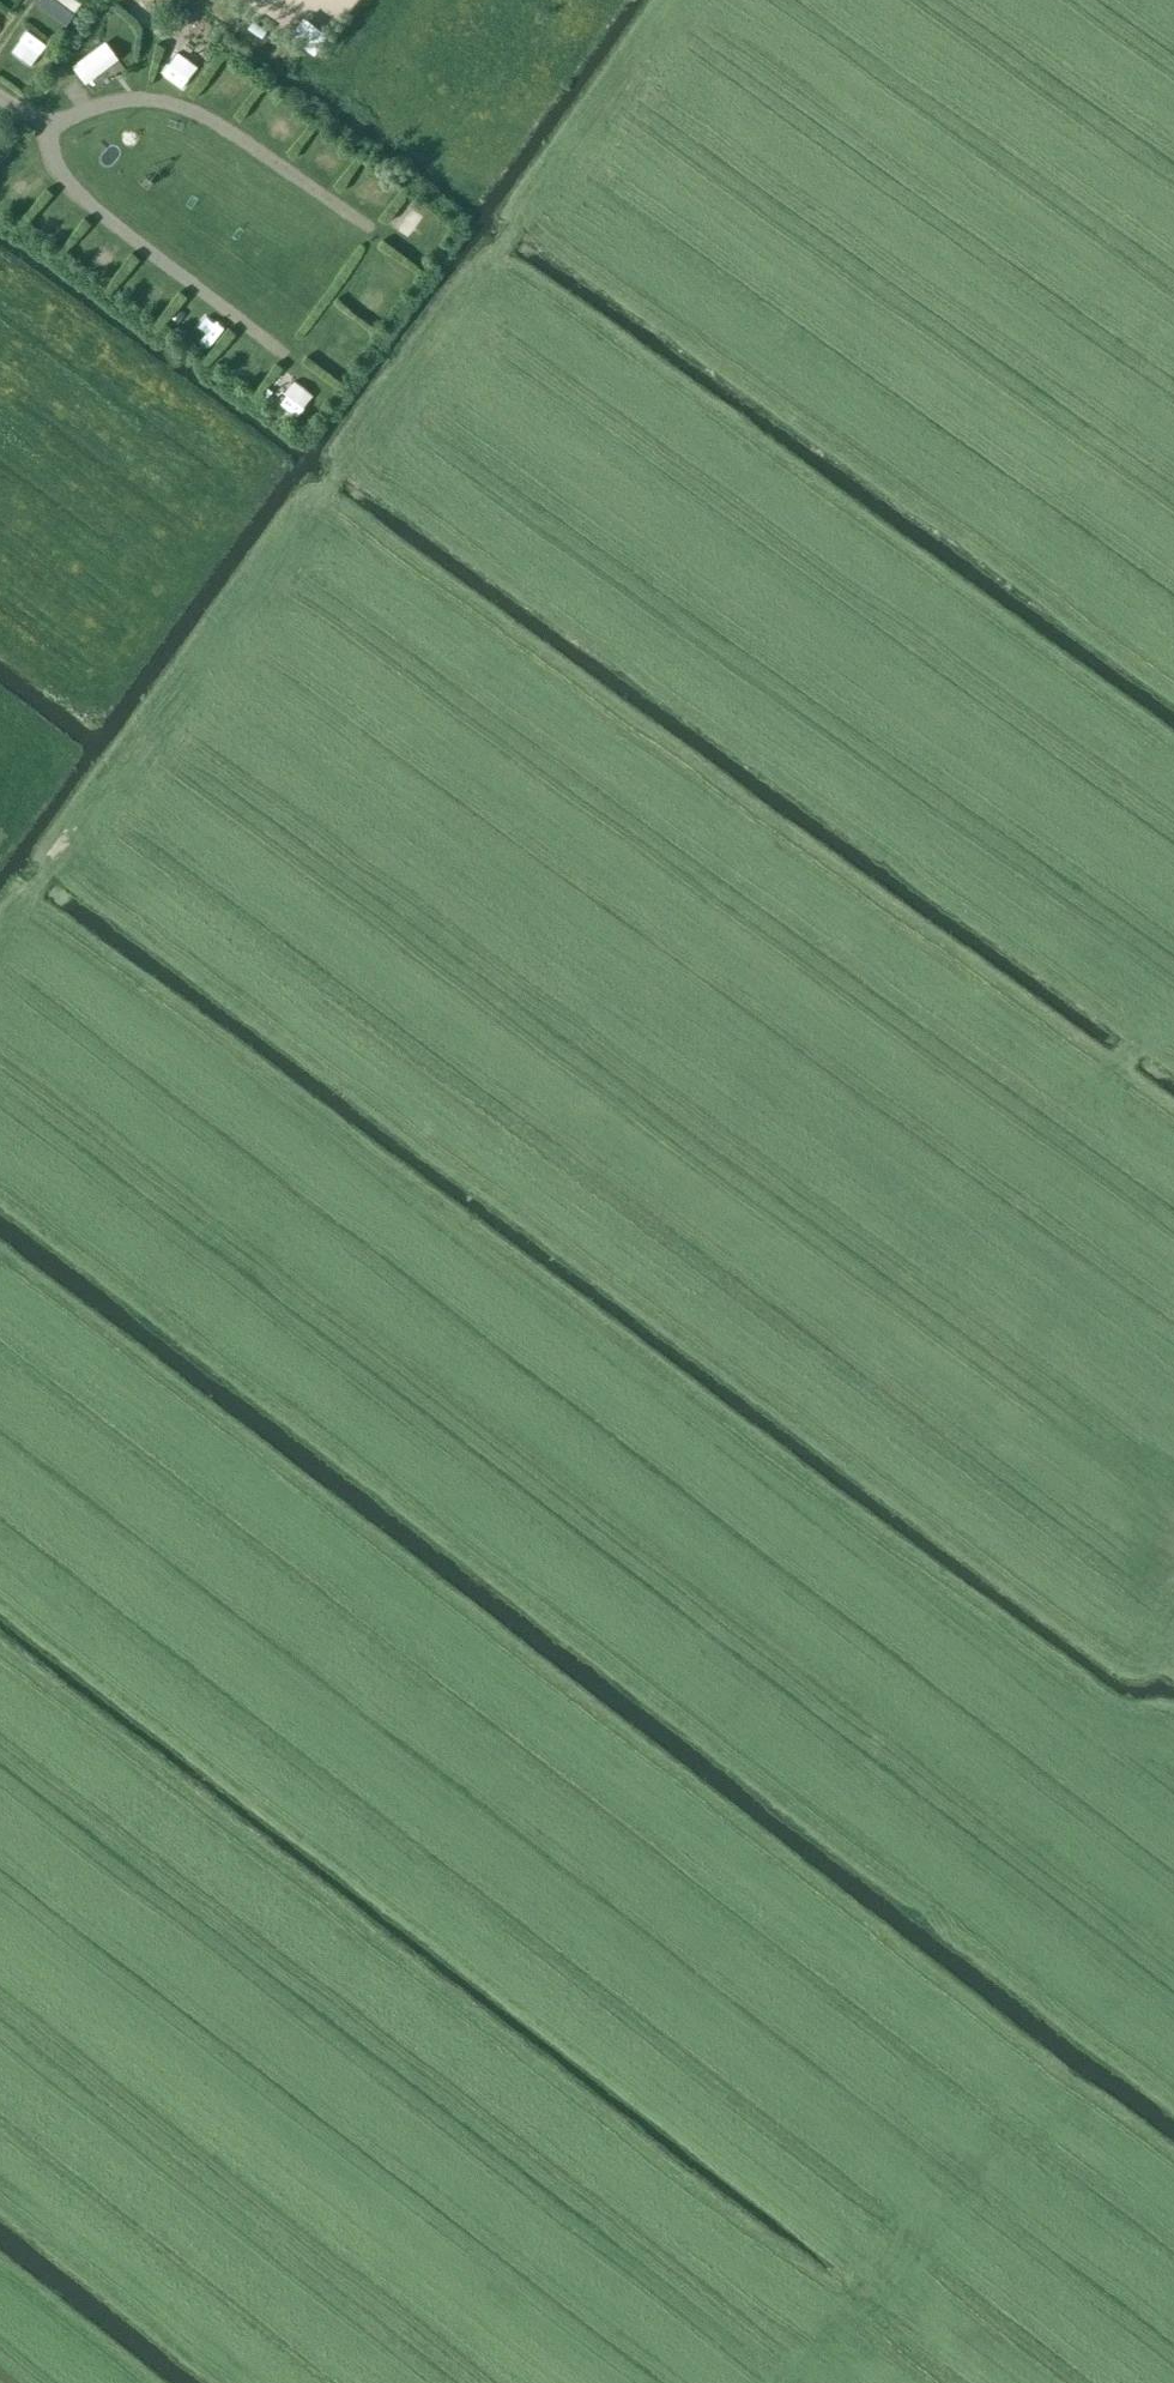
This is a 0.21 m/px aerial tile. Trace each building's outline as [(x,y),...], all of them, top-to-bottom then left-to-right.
[(195,57),(202,46),(179,33),(173,44),(195,57)] [(283,370),(273,381),(294,402),(305,391),(283,370)]
